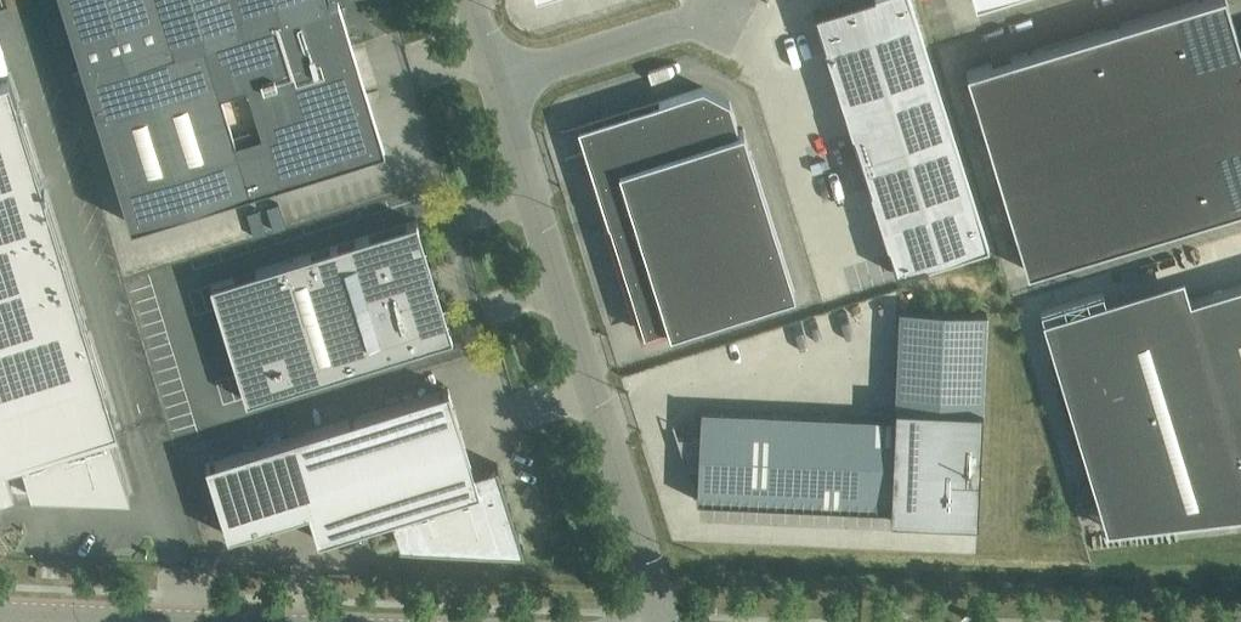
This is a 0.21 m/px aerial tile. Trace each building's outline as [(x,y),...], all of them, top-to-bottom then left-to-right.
[(278,176),(301,169),(298,159),(371,137),(344,48),(329,0),(62,0),(130,222),(278,176)] [(813,10),(896,272),(987,243),(910,0),(846,0),(813,10)] [(996,169),(1027,269),(1240,204),(1240,48),(1227,0),(1195,0),(966,70),(996,169)] [(14,487),(13,484),(29,479),(31,488),(130,492),(109,427),(114,425),(115,428),(117,428),(9,74),(0,77),(0,491),(14,487)] [(794,290),(743,126),(738,128),(729,99),(703,85),(658,99),(667,125),(611,142),(618,166),(593,174),(608,221),(609,220),(641,322),(660,324),(667,323),(667,324),(668,324),(668,329),(794,290)] [(419,227),(416,219),(406,222),(406,224),(369,235),(369,233),(330,245),(330,247),(311,253),(311,251),(255,269),(291,386),(405,351),(404,349),(441,337),(442,339),(452,336),(449,327),(448,328),(446,320),(449,318),(448,317),(445,319),(437,308),(445,303),(444,301),(440,304),(431,289),(438,285),(437,284),(434,286),(427,270),(429,269),(424,253),(422,253),(420,247),(426,246),(426,244),(420,246),(417,228),(419,227)] [(1042,318),(1106,527),(1240,512),(1240,282),(1190,298),(1181,274),(1042,318)] [(697,467),(696,497),(890,504),(889,518),(978,521),(986,309),(897,305),(893,416),(700,408),(699,438),(697,467)] [(515,528),(497,462),(474,469),(448,387),(205,462),(227,535),(308,509),(317,539),(391,516),(399,543),(501,545),(515,528)]
